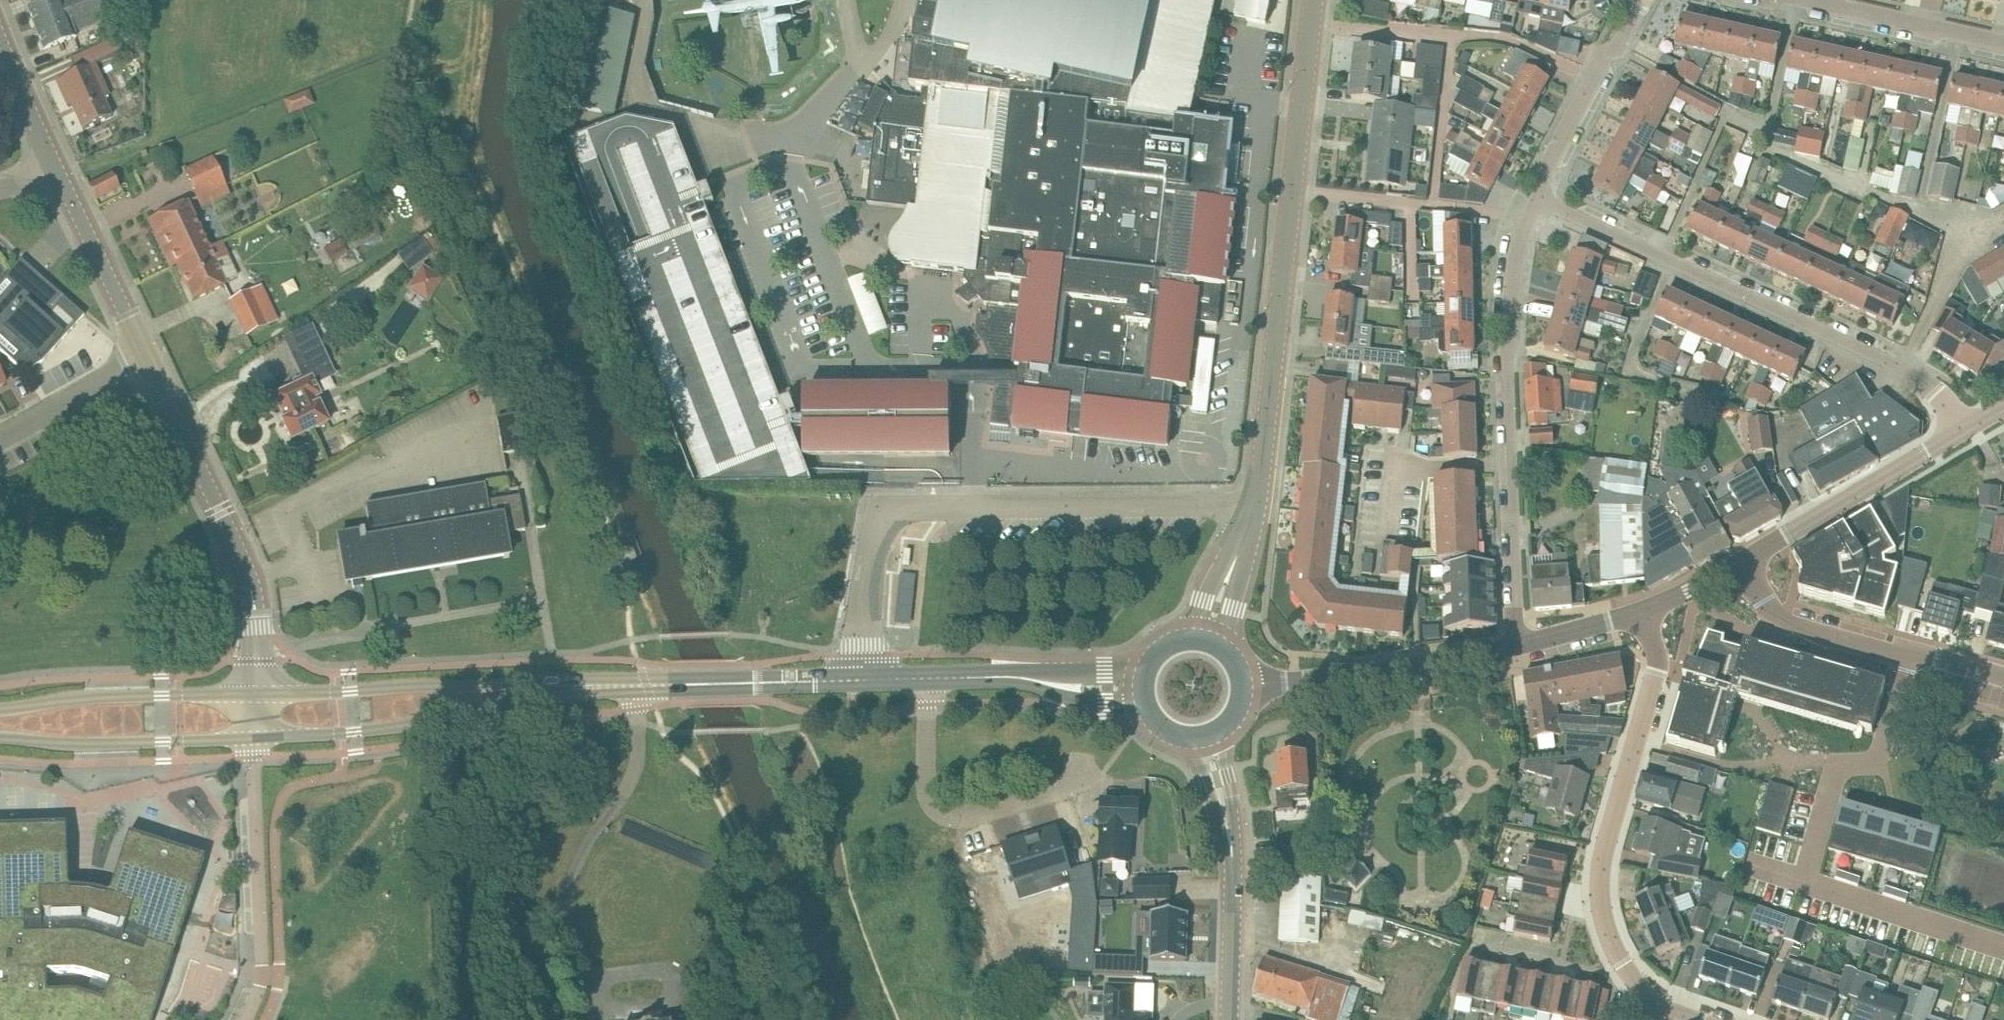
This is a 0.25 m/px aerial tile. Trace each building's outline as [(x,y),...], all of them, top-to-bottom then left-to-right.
[(47,2),(28,9),(44,50),(76,37),(71,23),(102,11),(98,0),(64,0),(63,0),(51,0),(47,2)] [(722,1),(722,0),(709,0),(709,2),(691,6),(690,10),(711,10),(718,27),(724,27),(724,8),(763,9),(777,69),(783,69),(780,3),(791,0),(726,0),(722,1)] [(860,127),(875,134),(868,203),(910,207),(906,217),(893,235),(892,238),(891,241),(891,245),(891,249),(892,252),(894,256),(896,259),(899,261),(902,263),(905,264),(966,271),(965,280),(984,303),(989,304),(987,317),(979,316),(977,332),(985,342),(989,354),(991,368),(997,368),(991,424),(1007,425),(1014,426),(1014,428),(1014,432),(1042,435),(1069,438),(1069,434),(1073,434),(1074,434),(1081,435),(1080,439),(1168,449),(1168,445),(1172,415),(1166,414),(1167,406),(1168,396),(1168,395),(1169,387),(1184,389),(1189,350),(1192,322),(1199,323),(1201,323),(1218,325),(1222,287),(1231,204),(1226,204),(1228,184),(1235,126),(1190,121),(1195,97),(1196,94),(1216,0),(946,0),(943,14),(922,9),(918,24),(917,23),(912,52),(907,85),(931,88),(930,101),(900,98),(883,81),(882,82),(889,89),(882,96),(878,94),(863,126),(861,125),(860,127)] [(1235,18),(1266,24),(1272,0),(1239,0),(1235,18)] [(1385,3),(1369,0),(1365,0),(1362,16),(1387,21),(1391,5),(1385,3)] [(1417,6),(1428,8),(1430,0),(1418,0),(1417,6)] [(1428,8),(1441,11),(1443,0),(1430,0),(1428,8)] [(1469,1),(1492,6),(1489,22),(1501,24),(1507,0),(1469,0),(1469,1)] [(1518,9),(1542,14),(1545,0),(1520,0),(1518,9)] [(1542,14),(1536,45),(1557,55),(1566,10),(1570,11),(1572,0),(1545,0),(1542,14)] [(1507,6),(1503,25),(1514,27),(1518,9),(1507,6)] [(636,17),(589,7),(568,105),(615,115),(636,17)] [(1700,51),(1707,22),(1682,16),(1676,45),(1690,48),(1676,75),(1685,79),(1700,51)] [(1732,27),(1707,22),(1700,51),(1685,79),(1695,85),(1711,53),(1725,56),(1732,27)] [(1750,62),(1756,33),(1732,27),(1725,56),(1750,62)] [(1782,38),(1756,33),(1750,62),(1746,80),(1742,96),(1742,97),(1750,98),(1753,99),(1761,64),(1775,67),(1782,38)] [(93,48),(99,62),(121,52),(115,38),(93,48)] [(1804,109),(1805,109),(1818,46),(1794,41),(1787,70),(1802,73),(1798,90),(1797,90),(1794,106),(1795,107),(1804,109)] [(1818,46),(1805,109),(1816,111),(1819,96),(1823,78),(1837,81),(1843,52),(1818,46)] [(1355,73),(1387,77),(1401,79),(1402,63),(1389,62),(1390,52),(1358,48),(1355,73)] [(1464,52),(1459,61),(1466,65),(1471,55),(1464,52)] [(1843,52),(1837,81),(1862,86),(1868,57),(1843,52)] [(1863,87),(1859,104),(1855,120),(1866,122),(1874,89),(1887,92),(1893,63),(1868,57),(1862,86),(1863,87)] [(78,71),(57,81),(69,107),(72,105),(83,129),(112,116),(104,99),(111,95),(96,63),(89,66),(78,71)] [(1892,128),(1903,131),(1917,68),(1893,63),(1887,92),(1902,95),(1898,113),(1896,113),(1892,128)] [(1456,74),(1462,78),(1468,67),(1461,64),(1456,74)] [(1442,69),(1426,67),(1424,81),(1440,82),(1442,69)] [(1515,90),(1537,102),(1549,80),(1527,68),(1515,90)] [(1903,131),(1904,131),(1915,133),(1920,113),(1934,116),(1937,103),(1943,74),(1917,68),(1903,131)] [(1641,95),(1667,109),(1674,97),(1715,119),(1721,108),(1654,72),(1641,95)] [(1378,105),(1384,105),(1387,77),(1355,73),(1352,98),(1378,101),(1378,105)] [(1734,78),(1731,93),(1742,96),(1746,80),(1734,77),(1734,78)] [(1966,145),(1980,82),(1955,77),(1948,106),(1962,109),(1955,142),(1966,145)] [(1440,82),(1424,81),(1423,96),(1414,95),(1413,109),(1437,112),(1437,110),(1436,110),(1438,97),(1440,82)] [(1966,145),(1977,147),(1985,114),(1998,117),(2003,90),(2003,88),(1980,82),(1966,145)] [(1485,88),(1478,100),(1489,106),(1495,94),(1485,88)] [(311,89),(285,99),(291,114),(317,104),(311,89)] [(1503,113),(1525,125),(1537,102),(1515,90),(1503,113)] [(1525,125),(1503,113),(1489,106),(1460,92),(1455,103),(1483,118),(1484,116),(1497,123),(1491,136),(1513,148),(1525,125)] [(1888,94),(1885,109),(1898,111),(1901,96),(1888,94)] [(1641,95),(1630,118),(1656,131),(1667,109),(1641,95)] [(1859,104),(1846,102),(1843,117),(1855,120),(1859,104)] [(1413,109),(1384,105),(1378,105),(1369,182),(1404,186),(1413,109)] [(1437,112),(1413,109),(1411,126),(1435,129),(1437,112)] [(1656,131),(1630,118),(1618,139),(1644,153),(1649,145),(1664,152),(1668,150),(1681,156),(1686,147),(1671,140),(1656,131)] [(1677,129),(1671,140),(1686,147),(1690,138),(1691,137),(1677,129)] [(1800,135),(1776,129),(1775,129),(1772,142),(1797,148),(1800,135)] [(1802,129),(1800,135),(1797,148),(1796,152),(1821,156),(1825,134),(1802,129)] [(1450,131),(1446,140),(1502,169),(1513,148),(1491,136),(1485,147),(1471,140),(1472,139),(1461,133),(1460,136),(1450,131)] [(1606,162),(1632,176),(1648,184),(1662,192),(1667,183),(1654,176),(1653,172),(1658,161),(1644,153),(1618,139),(1606,162)] [(1502,169),(1446,140),(1445,140),(1444,153),(1474,169),(1468,180),(1490,192),(1502,169)] [(225,185),(211,156),(183,169),(197,198),(225,185)] [(1759,158),(1758,159),(1752,181),(1763,186),(1770,161),(1759,158)] [(1648,184),(1632,176),(1606,162),(1594,185),(1620,199),(1627,185),(1643,194),(1648,184)] [(1961,170),(1936,164),(1935,164),(1928,197),(1954,202),(1961,170)] [(1788,166),(1784,174),(1778,189),(1808,201),(1818,179),(1788,166)] [(1916,199),(1922,172),(1904,168),(1897,195),(1916,199)] [(1707,169),(1700,184),(1708,188),(1715,173),(1707,169)] [(113,174),(89,185),(96,199),(120,188),(113,174)] [(1657,201),(1662,192),(1648,184),(1643,194),(1657,201)] [(1441,185),(1440,200),(1466,203),(1468,188),(1441,185)] [(1416,197),(1427,198),(1429,187),(1417,186),(1416,197)] [(1687,230),(1717,244),(1728,219),(1713,212),(1721,194),(1708,188),(1700,206),(1698,205),(1687,230)] [(1717,244),(1746,258),(1758,232),(1758,233),(1763,222),(1770,207),(1753,199),(1746,214),(1748,215),(1743,225),(1728,219),(1717,244)] [(210,249),(209,248),(188,202),(156,217),(162,230),(156,233),(172,267),(178,264),(210,249)] [(1786,215),(1770,207),(1763,222),(1779,230),(1786,215)] [(1910,217),(1892,209),(1876,243),(1894,251),(1910,217)] [(1335,246),(1367,250),(1369,225),(1390,228),(1390,246),(1403,247),(1403,224),(1391,222),(1392,215),(1352,210),(1350,222),(1338,221),(1335,246)] [(381,235),(371,218),(343,234),(352,251),(381,235)] [(1917,222),(1908,238),(1935,253),(1944,236),(1917,222)] [(1804,242),(1821,249),(1828,233),(1811,226),(1804,242)] [(1446,253),(1472,252),(1471,227),(1446,227),(1446,253)] [(1787,246),(1758,233),(1758,232),(1746,258),(1775,271),(1787,246)] [(1845,241),(1828,233),(1821,249),(1837,257),(1845,241)] [(422,239),(398,256),(410,272),(433,255),(422,239)] [(223,242),(209,248),(210,249),(178,264),(195,300),(226,284),(225,282),(238,276),(228,256),(229,256),(223,242)] [(1367,250),(1335,246),(1332,272),(1367,276),(1370,251),(1367,250)] [(1787,246),(1775,271),(1805,285),(1817,260),(1787,246)] [(2003,269),(2003,248),(1995,253),(2003,269)] [(771,366),(729,249),(712,255),(753,372),(771,366)] [(1567,277),(1595,285),(1599,270),(1615,275),(1618,264),(1574,251),(1567,277)] [(1447,267),(1431,267),(1431,279),(1447,278),(1472,278),(1472,252),(1446,253),(1447,267)] [(1845,273),(1834,298),(1864,312),(1881,275),(1887,261),(1872,253),(1866,268),(1850,261),(1845,273)] [(1996,282),(2002,279),(2003,278),(2003,269),(1995,253),(1989,257),(1984,260),(1996,282)] [(21,259),(0,283),(0,348),(24,372),(42,361),(84,315),(22,259),(21,259)] [(1805,285),(1834,298),(1845,273),(1817,260),(1805,285)] [(1984,260),(1972,267),(1985,289),(1996,282),(1984,260)] [(444,279),(423,265),(417,274),(438,288),(444,279)] [(1419,265),(1419,279),(1431,279),(1431,267),(1431,265),(1419,265)] [(1649,298),(1658,278),(1641,271),(1632,293),(1649,298)] [(871,336),(891,330),(871,272),(852,279),(871,336)] [(1911,289),(1881,275),(1864,312),(1894,326),(1911,289)] [(1403,279),(1397,279),(1371,276),(1370,288),(1404,292),(1404,279),(1403,279)] [(1621,318),(1624,307),(1591,298),(1595,285),(1567,277),(1560,300),(1621,318)] [(1447,278),(1448,303),(1473,302),(1472,278),(1447,278)] [(1419,279),(1420,293),(1432,292),(1431,279),(1419,279)] [(278,319),(261,285),(231,299),(248,333),(278,319)] [(1404,292),(1370,288),(1368,301),(1404,305),(1404,292)] [(1655,317),(1678,328),(1691,301),(1668,290),(1655,317)] [(1329,296),(1326,321),(1351,324),(1354,299),(1329,296)] [(1553,324),(1581,332),(1584,322),(1625,334),(1628,320),(1621,318),(1560,300),(1553,324)] [(1714,312),(1691,301),(1678,328),(1679,328),(1663,360),(1658,372),(1671,379),(1677,366),(1674,365),(1682,350),(1680,349),(1689,333),(1701,339),(1714,312)] [(1404,322),(1405,328),(1473,327),(1473,302),(1448,303),(1448,318),(1432,319),(1432,315),(1420,315),(1420,321),(1404,322)] [(1934,350),(1956,364),(1974,335),(1960,327),(1965,319),(1945,307),(1931,329),(1943,336),(1934,350)] [(1714,312),(1701,339),(1714,345),(1706,361),(1694,355),(1685,374),(1698,380),(1700,377),(1710,381),(1737,322),(1714,312)] [(1351,324),(1326,321),(1324,347),(1358,351),(1359,350),(1364,351),(1364,348),(1370,349),(1372,326),(1351,324)] [(1168,396),(1167,406),(1192,409),(1191,412),(1208,414),(1216,341),(1200,339),(1200,340),(1197,340),(1199,323),(1192,322),(1189,350),(1198,352),(1193,398),(1168,395),(1168,396)] [(1737,322),(1710,381),(1721,386),(1735,354),(1748,360),(1760,333),(1737,322)] [(1581,332),(1553,324),(1545,349),(1574,358),(1574,356),(1590,361),(1592,351),(1577,347),(1581,332)] [(1474,354),(1473,327),(1405,328),(1405,341),(1421,341),(1421,343),(1432,342),(1432,341),(1439,341),(1439,351),(1442,354),(1474,354)] [(1783,344),(1760,333),(1748,360),(1771,371),(1783,344)] [(1956,364),(1979,377),(1987,364),(1991,367),(2003,359),(2003,343),(1992,336),(1987,344),(1974,335),(1956,364)] [(1663,360),(1670,345),(1660,340),(1653,355),(1663,360)] [(319,342),(293,355),(303,377),(295,381),(296,385),(274,395),(286,419),(282,421),(291,440),(328,423),(316,396),(320,394),(315,383),(321,380),(318,374),(331,368),(319,342)] [(1783,344),(1771,371),(1794,382),(1806,355),(1783,344)] [(1363,363),(1384,365),(1386,350),(1370,349),(1364,348),(1364,351),(1363,363)] [(1408,353),(1386,350),(1384,365),(1406,368),(1408,353)] [(1560,380),(1547,381),(1546,365),(1526,367),(1530,426),(1548,424),(1548,414),(1563,413),(1560,380)] [(1337,367),(1336,375),(1348,376),(1349,368),(1337,367)] [(1417,369),(1407,368),(1406,379),(1416,380),(1417,369)] [(1599,377),(1574,373),(1568,408),(1593,412),(1599,377)] [(1432,384),(1433,409),(1476,408),(1475,383),(1451,384),(1451,375),(1433,376),(1434,384),(1432,384)] [(1799,410),(1817,442),(1855,421),(1878,460),(1921,437),(1922,423),(1883,393),(1872,400),(1857,375),(1799,410)] [(1293,584),(1292,593),(1320,627),(1328,628),(1337,629),(1377,634),(1386,635),(1404,637),(1408,601),(1338,594),(1329,582),(1342,469),(1338,469),(1345,401),(1347,383),(1332,381),(1323,380),(1312,379),(1310,397),(1309,406),(1305,440),(1304,449),(1303,466),(1306,467),(1305,483),(1304,492),(1300,526),(1299,535),(1294,575),(1293,584)] [(1347,383),(1345,401),(1351,402),(1356,402),(1353,425),(1378,428),(1382,387),(1358,384),(1347,383)] [(1745,398),(1756,403),(1763,388),(1752,383),(1745,398)] [(1382,387),(1378,428),(1402,430),(1404,410),(1413,411),(1415,393),(1406,392),(1406,390),(1382,387)] [(1774,392),(1763,388),(1756,403),(1766,407),(1774,392)] [(951,392),(805,393),(805,456),(950,456),(950,429),(951,429),(951,392)] [(1476,408),(1433,409),(1428,409),(1428,420),(1443,419),(1443,434),(1477,433),(1476,408)] [(526,412),(497,417),(503,454),(532,449),(526,412)] [(1774,451),(1769,418),(1748,421),(1752,454),(1774,451)] [(1817,442),(1789,457),(1800,476),(1808,471),(1821,494),(1879,462),(1878,460),(1855,421),(1817,442)] [(1553,429),(1551,430),(1531,431),(1532,445),(1554,443),(1553,429)] [(1684,473),(1689,433),(1667,431),(1663,469),(1684,473)] [(1478,457),(1477,433),(1443,434),(1444,449),(1430,449),(1430,459),(1478,457)] [(1605,461),(1600,493),(1644,497),(1646,482),(1646,481),(1647,477),(1648,466),(1605,461)] [(1733,496),(1715,506),(1734,541),(1741,543),(1781,520),(1783,513),(1774,496),(1771,498),(1757,472),(1755,472),(1749,462),(1736,469),(1742,480),(1729,488),(1733,496)] [(1360,473),(1360,465),(1349,464),(1348,471),(1360,473)] [(1663,469),(1659,468),(1667,483),(1647,477),(1646,481),(1690,566),(1694,564),(1696,567),(1731,548),(1720,527),(1718,528),(1700,495),(1704,493),(1693,474),(1684,473),(1663,469)] [(1435,477),(1439,560),(1444,559),(1460,559),(1482,558),(1481,544),(1478,544),(1477,531),(1481,531),(1480,517),(1477,517),(1476,504),(1480,503),(1479,489),(1476,490),(1475,475),(1435,477)] [(1649,589),(1690,566),(1646,482),(1644,497),(1646,546),(1646,580),(1649,589)] [(485,484),(385,501),(366,505),(372,538),(365,539),(364,533),(338,537),(346,585),(364,582),(430,570),(458,565),(510,557),(505,533),(508,532),(525,530),(520,496),(488,501),(485,484)] [(2003,499),(2003,486),(1983,486),(1983,507),(2003,508),(2003,499)] [(1910,487),(1879,505),(1899,538),(1906,534),(1910,487)] [(1644,503),(1597,507),(1601,553),(1589,554),(1591,584),(1603,583),(1604,589),(1624,587),(1623,581),(1630,580),(1628,547),(1646,546),(1644,503)] [(1354,522),(1356,508),(1344,506),(1342,521),(1354,522)] [(1998,513),(1984,509),(1973,549),(1987,553),(1998,513)] [(1872,511),(1795,557),(1802,570),(1803,577),(1799,592),(1885,617),(1899,569),(1885,565),(1885,560),(1896,553),(1872,511)] [(2003,559),(2003,521),(1997,520),(1992,556),(2003,559)] [(1392,541),(1384,541),(1383,552),(1391,553),(1392,541)] [(1404,555),(1405,543),(1399,542),(1397,554),(1404,555)] [(1414,544),(1405,543),(1404,555),(1413,556),(1414,544)] [(623,545),(620,547),(627,565),(631,564),(637,556),(634,547),(623,545)] [(1391,553),(1383,552),(1382,560),(1412,564),(1413,556),(1404,555),(1397,554),(1391,553)] [(1568,554),(1531,558),(1536,610),(1573,607),(1572,606),(1585,605),(1584,586),(1584,585),(1571,587),(1568,554)] [(1349,565),(1350,557),(1338,556),(1337,563),(1349,565)] [(2003,590),(2003,559),(1990,556),(1976,616),(1989,619),(1992,611),(1993,611),(1996,600),(2001,601),(2003,590)] [(1903,558),(1899,607),(1915,611),(1928,566),(1903,558)] [(1495,565),(1495,562),(1460,564),(1460,559),(1444,559),(1444,566),(1451,566),(1452,577),(1443,577),(1443,587),(1495,586),(1494,565),(1495,565)] [(1412,564),(1382,560),(1381,568),(1411,571),(1412,564)] [(1411,571),(1381,568),(1380,575),(1410,579),(1411,571)] [(899,622),(915,623),(918,574),(902,573),(899,622)] [(1367,578),(1359,578),(1358,590),(1365,591),(1367,578)] [(1410,583),(1402,582),(1401,595),(1408,596),(1410,583)] [(1930,596),(1927,606),(1921,626),(1953,634),(1961,605),(1943,600),(1948,585),(1936,582),(1932,597),(1930,596)] [(1496,607),(1495,586),(1452,587),(1452,598),(1444,598),(1444,609),(1453,608),(1453,609),(1496,607)] [(2003,649),(2003,606),(1999,605),(1996,618),(1994,617),(1986,644),(2003,649)] [(1496,607),(1453,609),(1453,619),(1445,619),(1445,631),(1497,627),(1496,607)] [(1675,717),(1667,743),(1674,745),(1716,757),(1718,748),(1719,749),(1719,750),(1719,752),(1720,753),(1721,754),(1722,754),(1724,754),(1726,753),(1727,752),(1727,751),(1727,749),(1727,748),(1727,747),(1726,747),(1726,746),(1725,745),(1727,737),(1734,712),(1738,699),(1762,706),(1845,730),(1854,733),(1854,734),(1855,736),(1855,738),(1856,738),(1857,738),(1859,739),(1860,738),(1862,737),(1863,736),(1863,735),(1863,733),(1862,732),(1861,731),(1860,730),(1860,729),(1872,733),(1873,730),(1886,685),(1886,684),(1884,684),(1856,676),(1844,672),(1745,643),(1743,650),(1724,645),(1725,637),(1709,633),(1696,662),(1695,665),(1688,664),(1683,679),(1684,679),(1684,681),(1683,684),(1684,684),(1681,695),(1677,710),(1675,717)] [(1620,656),(1551,669),(1556,706),(1557,706),(1571,704),(1573,717),(1558,716),(1560,733),(1564,734),(1618,737),(1620,738),(1625,719),(1600,718),(1602,708),(1592,707),(1590,700),(1606,696),(1608,705),(1626,702),(1624,693),(1626,692),(1620,656)] [(1560,733),(1558,716),(1557,706),(1556,706),(1551,669),(1525,674),(1532,739),(1560,736),(1560,733)] [(1611,737),(1564,734),(1566,757),(1582,756),(1607,754),(1611,737)] [(1309,788),(1308,774),(1306,754),(1278,756),(1280,778),(1276,778),(1279,810),(1295,809),(1293,789),(1309,788)] [(1566,757),(1523,761),(1521,770),(1555,780),(1547,808),(1578,817),(1589,778),(1577,774),(1579,769),(1583,768),(1582,756),(1566,757)] [(1698,783),(1702,766),(1671,757),(1666,774),(1697,784),(1698,783)] [(1706,791),(1644,774),(1637,800),(1698,818),(1706,791)] [(1770,783),(1757,829),(1781,836),(1795,791),(1770,783)] [(1140,802),(1103,801),(1100,861),(1129,863),(1132,826),(1138,827),(1140,802)] [(1843,805),(1830,850),(1855,857),(1868,812),(1843,805)] [(1868,812),(1855,857),(1879,864),(1892,819),(1868,812)] [(1526,814),(1523,826),(1533,828),(1536,817),(1526,814)] [(1637,835),(1633,850),(1637,851),(1636,852),(1662,860),(1658,873),(1699,880),(1703,860),(1685,856),(1691,833),(1683,831),(1683,830),(1646,819),(1641,836),(1637,835)] [(1892,819),(1879,864),(1904,871),(1917,826),(1892,819)] [(129,832),(109,894),(68,888),(66,823),(0,825),(0,1019),(152,1019),(205,857),(129,832)] [(1917,826),(1904,871),(1929,879),(1942,833),(1917,826)] [(1071,872),(1063,848),(1057,829),(1004,845),(1018,888),(1049,879),(1053,890),(1070,885),(1074,883),(1071,872)] [(1545,846),(1533,844),(1531,855),(1543,857),(1545,846)] [(1555,860),(1558,849),(1545,846),(1543,857),(1555,860)] [(1570,852),(1558,849),(1555,860),(1568,862),(1570,852)] [(1543,857),(1531,855),(1528,868),(1518,866),(1516,879),(1525,881),(1562,889),(1568,862),(1555,860),(1543,857)] [(1312,858),(1299,860),(1279,862),(1280,876),(1314,872),(1312,858)] [(1358,861),(1343,877),(1357,889),(1372,874),(1371,874),(1358,861)] [(1075,898),(1069,970),(1093,972),(1098,903),(1092,865),(1071,872),(1074,883),(1070,885),(1075,898)] [(1838,870),(1835,878),(1847,882),(1849,874),(1838,870)] [(1849,874),(1847,882),(1858,886),(1861,878),(1849,874)] [(1321,879),(1284,877),(1281,940),(1318,942),(1321,879)] [(1101,897),(1119,898),(1120,880),(1102,879),(1101,897)] [(1171,879),(1151,880),(1134,880),(1135,900),(1171,899),(1171,879)] [(1719,894),(1719,893),(1733,897),(1736,887),(1703,880),(1702,891),(1719,894)] [(1513,893),(1511,906),(1557,915),(1562,889),(1525,881),(1522,894),(1513,893)] [(1886,886),(1883,894),(1895,898),(1897,890),(1886,886)] [(1636,898),(1647,927),(1682,913),(1672,887),(1660,892),(1659,889),(1636,898)] [(1327,890),(1325,902),(1347,906),(1349,894),(1327,890)] [(1493,901),(1495,893),(1487,890),(1484,899),(1493,901)] [(1897,890),(1895,898),(1906,902),(1909,894),(1897,890)] [(1716,901),(1712,914),(1726,920),(1734,898),(1733,897),(1719,893),(1719,894),(1716,901)] [(223,897),(218,909),(236,913),(236,897),(236,896),(236,895),(235,895),(225,895),(223,895),(223,897)] [(1490,910),(1493,901),(1484,899),(1482,907),(1490,910)] [(1698,910),(1692,928),(1706,932),(1711,915),(1712,914),(1716,901),(1698,910)] [(1557,915),(1511,906),(1508,918),(1517,919),(1514,934),(1551,942),(1557,915)] [(1758,906),(1752,921),(1771,928),(1777,912),(1776,912),(1769,910),(1758,906)] [(1352,908),(1349,925),(1383,932),(1386,919),(1366,915),(1366,911),(1352,908)] [(1095,956),(1094,975),(1144,977),(1144,976),(1144,960),(1145,959),(1152,959),(1152,960),(1186,961),(1187,913),(1154,912),(1154,914),(1150,914),(1138,913),(1138,914),(1136,957),(1095,956)] [(1682,913),(1647,927),(1658,955),(1691,942),(1680,914),(1682,913)] [(1808,923),(1792,918),(1785,940),(1800,945),(1808,923)] [(1706,958),(1700,977),(1729,987),(1737,963),(1741,951),(1726,946),(1723,946),(1721,945),(1718,944),(1716,943),(1713,942),(1710,953),(1708,953),(1706,958)] [(1737,963),(1729,987),(1757,997),(1765,972),(1771,957),(1742,947),(1741,951),(1737,963)] [(1793,948),(1790,955),(1798,957),(1800,950),(1793,948)] [(1320,975),(1284,964),(1265,957),(1253,993),(1309,1009),(1320,975)] [(1801,1011),(1816,968),(1789,959),(1782,978),(1780,978),(1772,1002),(1801,1011)] [(1492,966),(1466,961),(1458,998),(1472,1001),(1470,1010),(1483,1013),(1492,966)] [(1519,972),(1492,966),(1483,1013),(1496,1015),(1497,1006),(1511,1009),(1519,972)] [(1801,1011),(1826,1019),(1830,1019),(1837,998),(1836,998),(1843,978),(1816,968),(1801,1011)] [(1519,972),(1511,1009),(1510,1018),(1517,1019),(1523,1019),(1524,1012),(1538,1015),(1546,977),(1519,972)] [(1890,985),(1878,981),(1879,978),(1859,972),(1850,996),(1861,1000),(1854,1019),(1877,1019),(1890,985)] [(1546,977),(1538,1015),(1537,1019),(1550,1019),(1551,1017),(1564,1019),(1565,1019),(1573,983),(1546,977)] [(1573,983),(1565,1019),(1594,1019),(1596,1011),(1597,1004),(1599,996),(1600,989),(1573,983)] [(1152,1015),(1135,1014),(1136,986),(1107,985),(1106,1019),(1152,1019),(1152,1015)] [(1902,1014),(1913,1018),(1922,993),(1902,987),(1901,989),(1890,985),(1877,1019),(1900,1019),(1902,1014)] [(1599,996),(1608,998),(1610,991),(1600,989),(1599,996)] [(1606,1006),(1608,998),(1599,996),(1597,1004),(1606,1006)] [(1948,1013),(1920,1003),(1915,1019),(1946,1019),(1948,1013)] [(1596,1011),(1605,1013),(1606,1006),(1597,1004),(1596,1011)] [(1605,1013),(1596,1011),(1594,1019),(1601,1019),(1603,1019),(1605,1013)]
